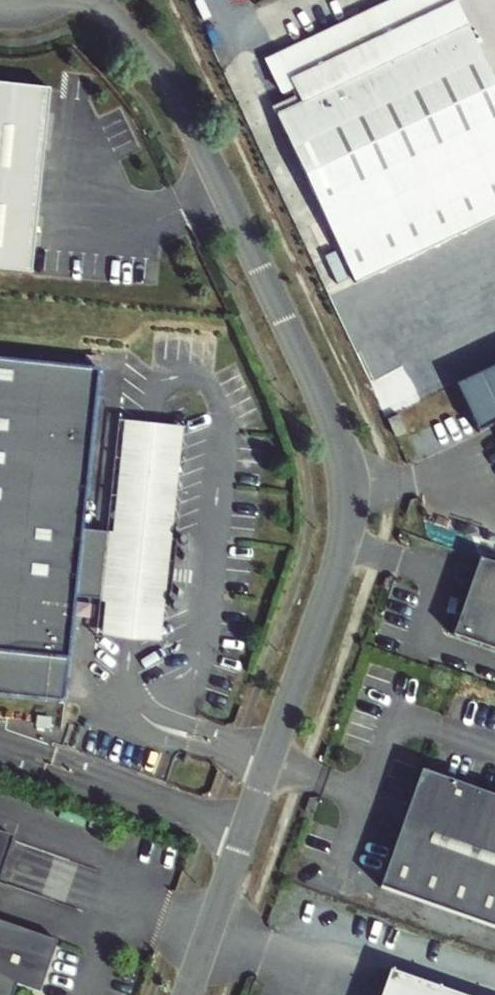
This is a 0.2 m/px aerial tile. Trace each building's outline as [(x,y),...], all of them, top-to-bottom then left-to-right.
[(264,72),(279,104),(288,100),(294,113),(275,122),(354,291),(494,225),(494,95),(469,39),(389,77),(377,50),(456,13),(450,0),(417,0),(264,72)] [(0,84),(0,272),(34,275),(54,90),(0,84)] [(0,359),(0,696),(65,703),(100,370),(0,359)] [(457,387),(479,434),(494,427),(494,369),(457,387)] [(187,430),(128,424),(104,639),(163,645),(187,430)] [(479,558),(472,584),(464,580),(457,614),(462,615),(455,634),(494,648),(494,563),(479,558)] [(422,772),(381,886),(494,927),(494,798),(422,772)] [(17,842),(0,837),(0,890),(17,842)] [(20,989),(38,994),(44,994),(61,946),(0,924),(0,994),(18,994),(20,989)] [(383,994),(457,994),(391,972),(383,994)]
